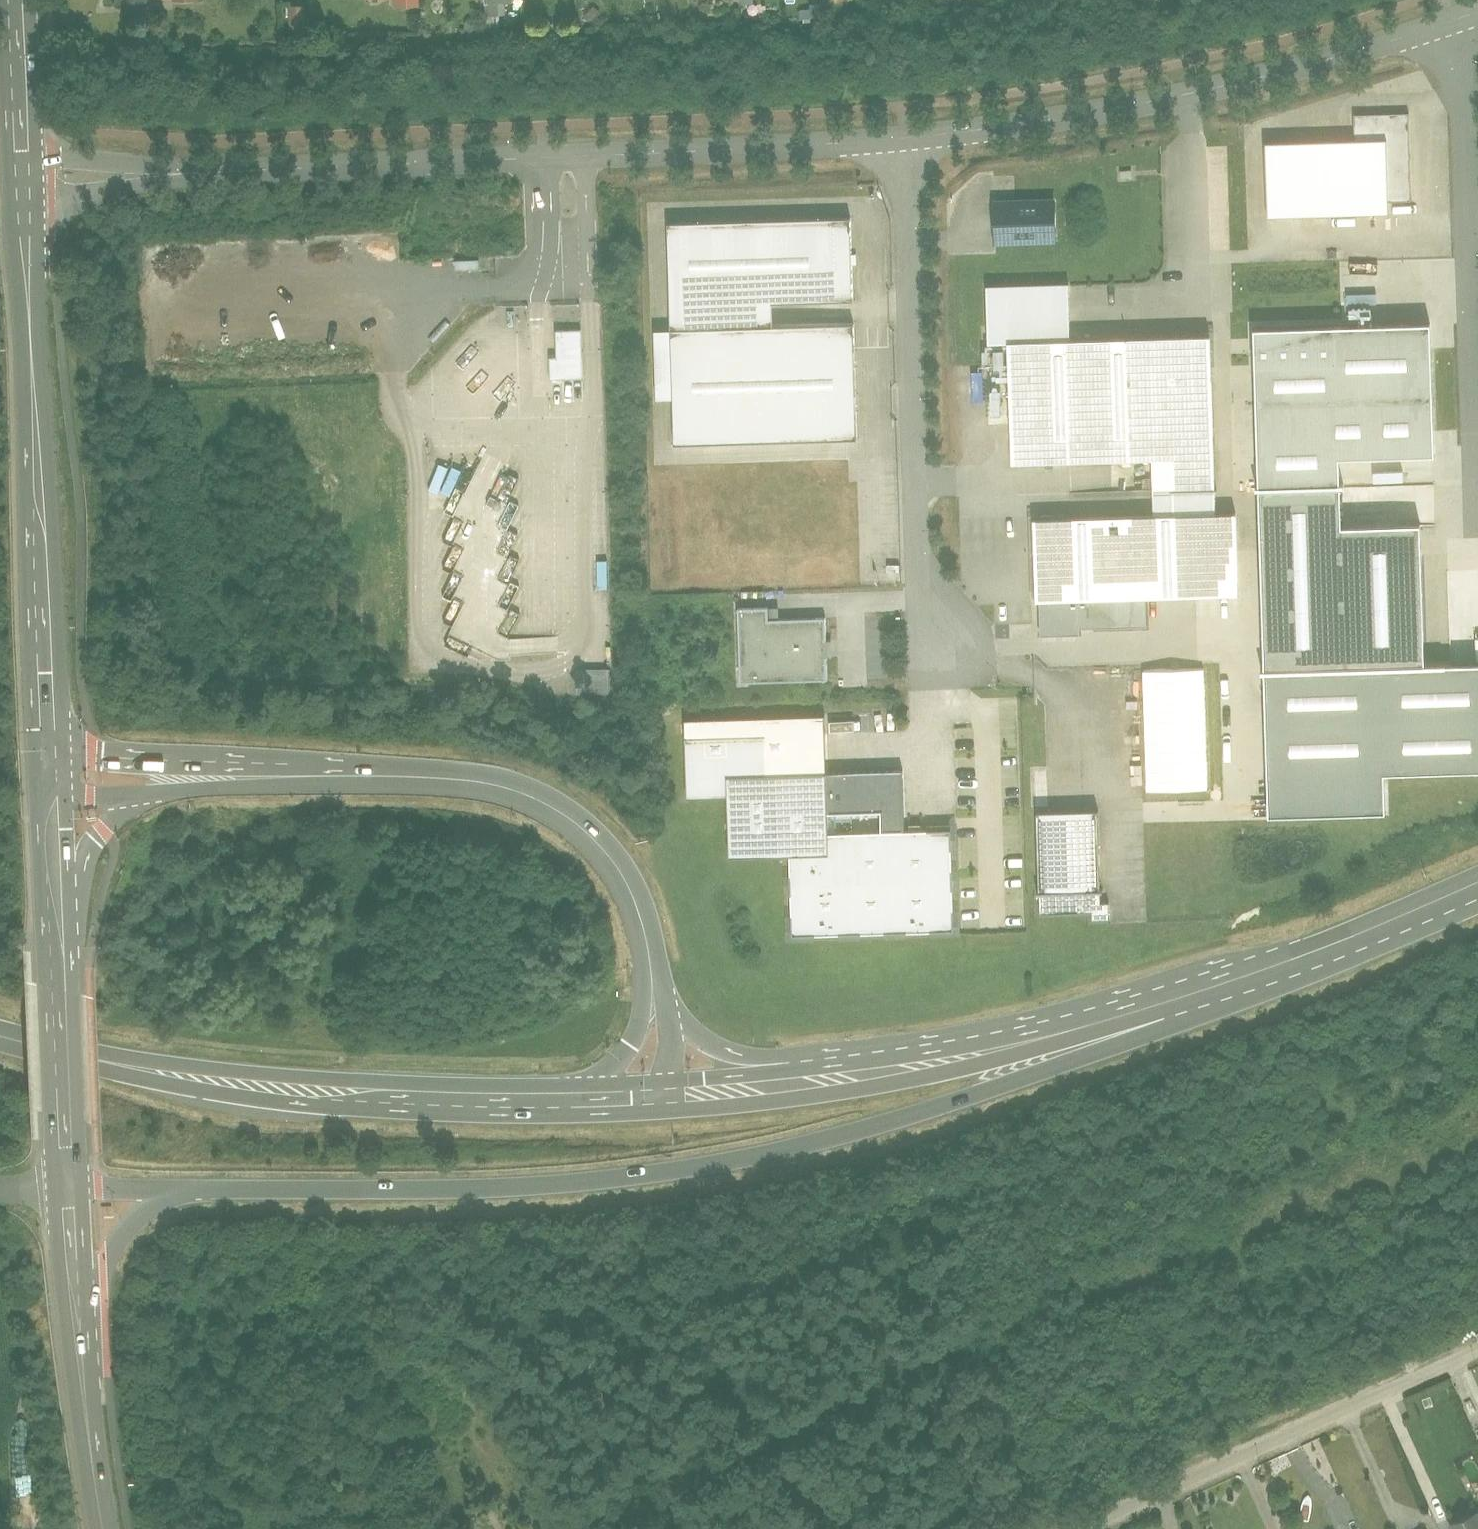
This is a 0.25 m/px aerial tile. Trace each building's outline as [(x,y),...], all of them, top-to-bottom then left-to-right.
[(407,9),(425,9),(425,0),(407,0),(407,9)] [(485,26),(513,24),(511,0),(483,0),(485,26)] [(1266,150),(1268,222),(1388,219),(1388,205),(1412,205),(1410,117),(1353,118),(1354,148),(1266,150)] [(1056,239),(1055,201),(993,203),(994,241),(1056,239)] [(848,223),(672,228),(674,334),(772,332),(771,306),(851,304),(848,223)] [(987,342),(1009,341),(1013,464),(1151,459),(1153,514),(1032,518),(1035,602),(1040,602),(1146,599),(1239,595),(1236,513),(1217,513),(1211,334),(1072,339),(1070,285),(985,288),(987,342)] [(1254,330),(1271,815),(1385,811),(1384,773),(1477,770),(1477,663),(1424,664),(1419,524),(1342,527),(1340,456),(1434,453),(1429,324),(1254,330)] [(551,379),(583,378),(581,328),(556,329),(557,356),(550,357),(551,379)] [(772,332),(674,334),(677,449),(860,445),(857,330),(772,332)] [(1146,599),(1040,602),(1042,635),(1081,634),(1081,628),(1147,626),(1146,599)] [(765,607),(735,608),(737,680),(823,678),(821,618),(765,620),(765,607)] [(576,667),(576,692),(609,692),(609,667),(576,667)] [(1147,791),(1208,789),(1204,670),(1143,672),(1147,791)] [(825,717),(688,721),(691,796),(730,794),(732,856),(792,854),(795,934),(954,929),(951,829),(904,830),(902,770),(827,772),(825,717)] [(1092,813),(1034,815),(1037,915),(1093,913),(1094,924),(1107,924),(1106,903),(1098,904),(1098,895),(1094,895),(1092,813)] [(1447,1523),(1449,1528),(1477,1528),(1477,1510),(1447,1523)]
